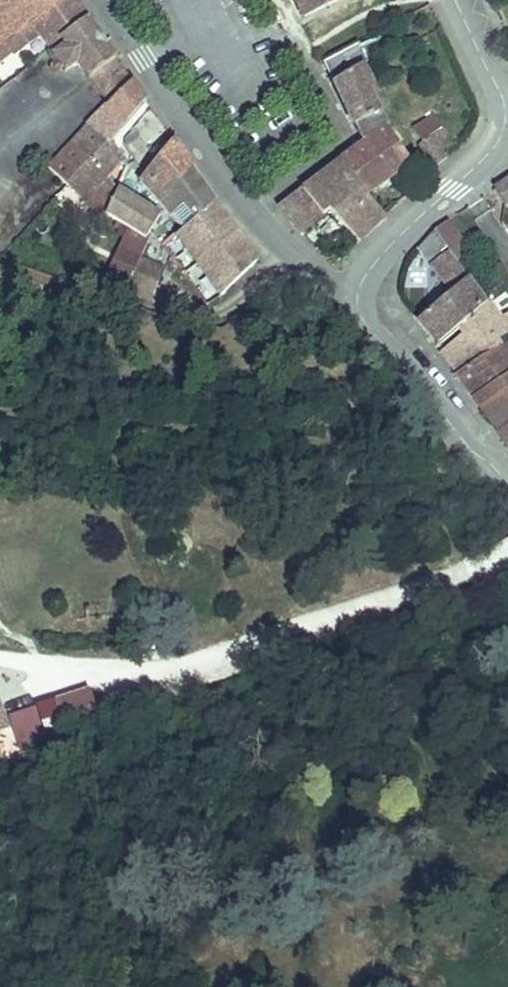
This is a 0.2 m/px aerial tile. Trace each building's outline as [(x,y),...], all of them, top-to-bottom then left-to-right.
[(22,37),(36,27),(46,19),(32,0),(0,0),(0,53),(22,37)] [(46,19),(73,0),(32,0),(46,19)] [(53,52),(66,43),(92,23),(77,0),(73,0),(46,19),(36,27),(53,52)] [(311,17),(348,0),(303,0),(311,17)] [(92,23),(66,43),(69,49),(56,58),(68,75),(82,65),(94,82),(120,63),(92,23)] [(0,53),(0,68),(29,46),(22,37),(0,53)] [(366,37),(329,58),(327,59),(338,82),(367,68),(377,62),(366,37)] [(120,63),(94,82),(111,107),(136,85),(135,84),(120,63)] [(367,68),(338,82),(354,116),(368,144),(391,128),(388,122),(373,92),(377,89),(367,68)] [(110,108),(125,127),(149,104),(136,85),(111,107),(110,108)] [(441,166),(462,147),(448,126),(425,143),(441,166)] [(391,128),(368,144),(347,159),(373,193),(374,192),(415,162),(391,128)] [(116,169),(126,160),(112,141),(102,151),(88,132),(78,144),(73,150),(62,163),(51,174),(69,187),(76,192),(88,199),(116,169)] [(164,191),(195,169),(198,168),(195,163),(178,140),(138,184),(159,213),(165,208),(169,213),(171,212),(176,208),(164,191)] [(373,193),(347,159),(339,165),(287,205),(306,231),(334,210),(362,239),(389,213),(374,192),(373,193)] [(188,224),(218,203),(195,169),(164,191),(176,208),(188,224)] [(498,190),(496,191),(506,204),(507,202),(507,183),(498,190)] [(262,260),(218,203),(188,224),(182,229),(220,291),(262,260)] [(436,232),(448,247),(452,252),(457,259),(470,249),(452,221),(436,232)] [(410,257),(408,259),(418,270),(448,247),(436,232),(422,243),(410,257)] [(111,273),(130,282),(144,250),(125,241),(111,273)] [(456,294),(421,318),(440,345),(462,328),(492,305),(487,297),(474,280),(457,259),(452,252),(436,265),(456,294)] [(462,328),(467,334),(481,354),(498,342),(507,336),(507,319),(504,321),(492,305),(462,328)] [(467,334),(444,350),(460,373),(504,349),(498,342),(481,354),(467,334)] [(460,373),(487,411),(507,397),(507,347),(504,349),(460,373)] [(487,411),(503,433),(507,430),(507,397),(487,411)] [(91,689),(50,701),(60,734),(100,723),(91,689)]
